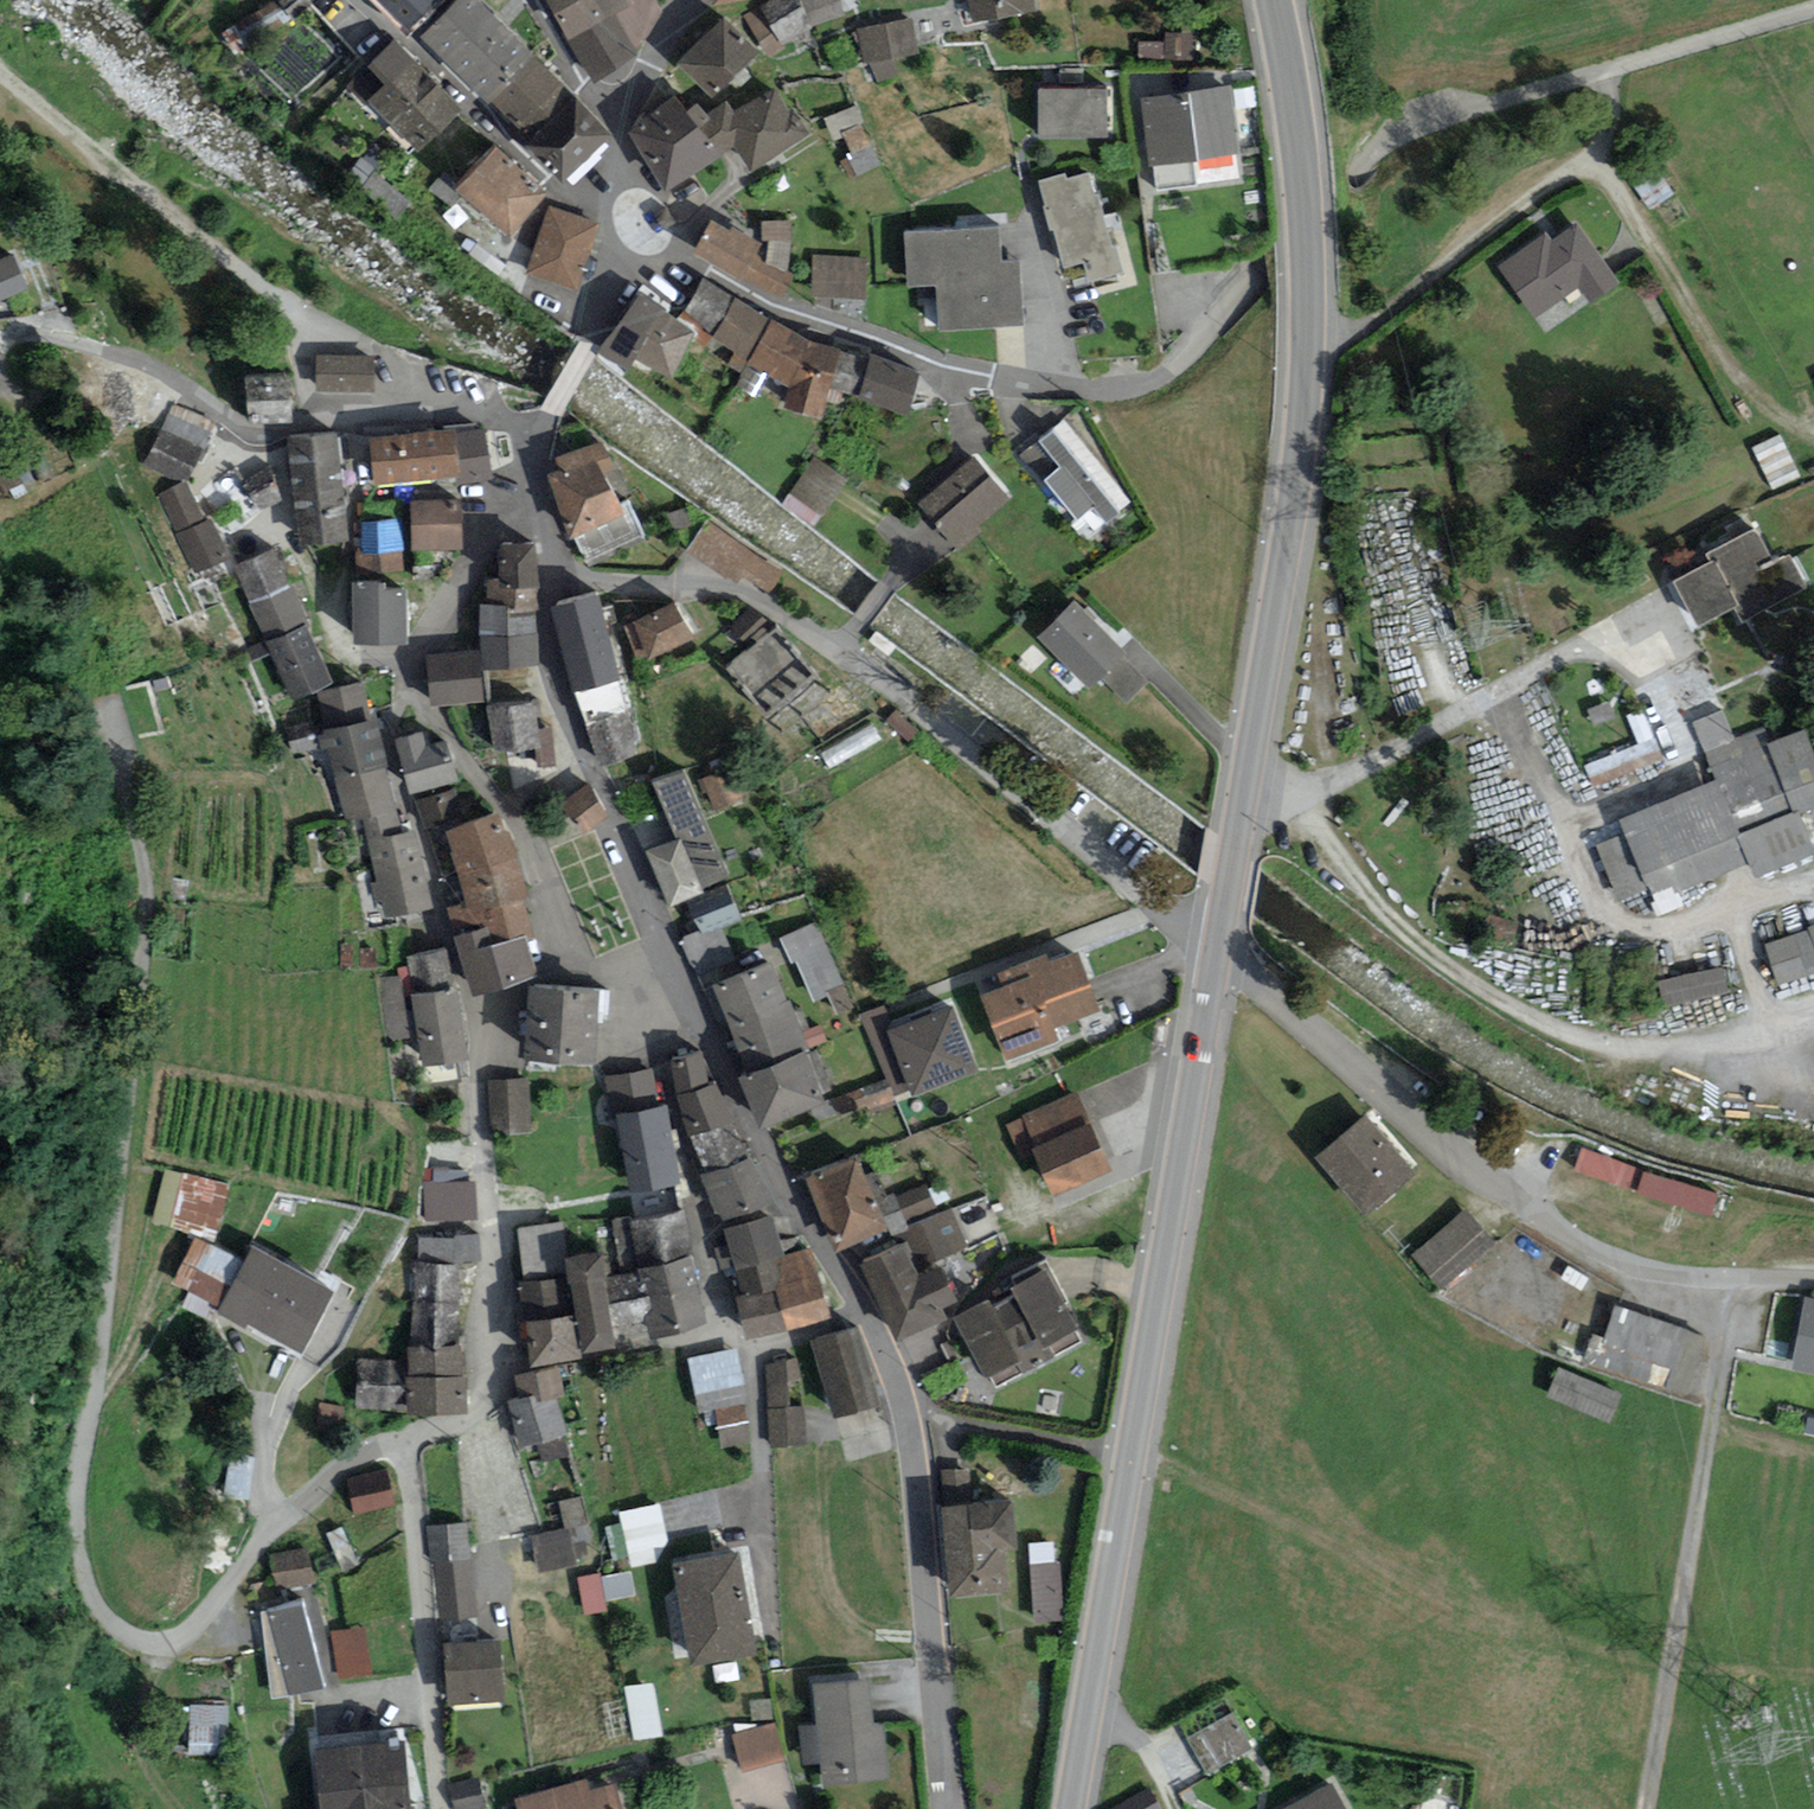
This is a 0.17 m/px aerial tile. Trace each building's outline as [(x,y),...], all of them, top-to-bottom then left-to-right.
[(407,30),(438,0),(377,0),(407,30)] [(485,0),(452,0),(424,29),(526,128),(570,84),(485,0)] [(594,82),(638,46),(661,9),(656,0),(551,0),(594,82)] [(745,18),(773,55),(811,26),(846,14),(842,0),(772,0),(745,18)] [(978,18),(1039,7),(1037,0),(975,0),(978,18)] [(760,46),(722,13),(678,58),(713,91),(760,46)] [(912,16),(856,28),(862,61),(871,60),(880,79),(901,73),(894,57),(919,52),(912,16)] [(1165,42),(1138,41),(1137,58),(1193,60),(1194,32),(1165,31),(1165,42)] [(467,104),(397,33),(344,84),(364,105),(370,100),(419,150),(467,104)] [(1229,69),(1186,71),(1187,87),(1230,85),(1229,69)] [(1108,85),(1039,84),(1038,132),(1108,133),(1108,85)] [(674,93),(632,129),(666,185),(732,145),(751,172),(811,128),(795,105),(790,107),(777,85),(733,107),(726,97),(698,118),(674,93)] [(1140,100),(1149,160),(1241,146),(1232,86),(1140,100)] [(614,128),(579,90),(529,136),(565,174),(614,128)] [(549,188),(495,141),(456,186),(510,233),(549,188)] [(1067,169),(1035,178),(1063,284),(1125,267),(1118,240),(1112,242),(1099,192),(1096,193),(1090,169),(1068,174),(1067,169)] [(552,205),(529,271),(578,288),(601,222),(552,205)] [(727,225),(712,217),(694,248),(783,296),(792,273),(788,269),(790,219),(761,219),(754,234),(731,222),(727,225)] [(1551,237),(1545,230),(1498,263),(1536,316),(1581,283),(1592,298),(1620,278),(1577,219),(1551,237)] [(1001,222),(903,229),(907,284),(938,281),(941,327),(1027,321),(1022,255),(1004,256),(1001,222)] [(0,257),(0,299),(31,286),(15,250),(0,257)] [(812,252),(810,292),(865,295),(867,256),(812,252)] [(827,343),(701,278),(680,316),(696,326),(692,334),(707,345),(713,336),(789,383),(787,404),(823,414),(831,387),(909,410),(920,367),(872,350),(870,356),(827,343)] [(680,316),(635,287),(597,348),(625,365),(633,351),(670,373),(692,334),(696,326),(680,316)] [(377,354),(318,353),(317,388),(376,389),(377,354)] [(291,371),(247,374),(249,417),(293,415),(291,371)] [(172,403),(144,462),(183,480),(211,420),(172,403)] [(441,426),(370,436),(376,481),(460,469),(462,479),(495,475),(486,413),(441,420),(441,426)] [(1132,501),(1066,418),(1027,449),(1081,516),(1094,506),(1106,522),(1132,501)] [(337,429),(288,435),(300,542),(349,537),(337,429)] [(559,467),(551,471),(575,528),(579,526),(592,555),(644,533),(629,497),(623,498),(611,471),(621,467),(606,431),(554,453),(559,467)] [(1785,434),(1758,446),(1777,487),(1803,476),(1785,434)] [(850,478),(816,454),(784,499),(817,523),(850,478)] [(976,455),(920,503),(952,540),(1008,492),(976,455)] [(188,480),(158,495),(194,572),(231,555),(212,516),(206,519),(188,480)] [(463,498),(414,498),(413,545),(462,545),(463,498)] [(784,567),(702,517),(683,549),(738,583),(743,574),(770,590),(784,567)] [(401,518),(361,520),(363,551),(403,548),(401,518)] [(1713,558),(1675,578),(1698,622),(1736,602),(1744,617),(1805,585),(1787,552),(1775,558),(1756,523),(1708,548),(1713,558)] [(481,648),(428,653),(433,702),(486,698),(484,666),(538,662),(536,608),(539,608),(536,539),(502,538),(499,578),(489,578),(486,600),(480,601),(481,648)] [(274,547),(232,565),(292,697),(333,678),(274,547)] [(387,577),(353,577),(353,638),(408,638),(408,584),(387,584),(387,577)] [(597,591),(553,604),(599,768),(643,755),(597,591)] [(674,597),(624,622),(641,657),(692,632),(674,597)] [(1086,602),(1051,635),(1100,686),(1135,653),(1086,602)] [(770,621),(749,606),(729,623),(746,643),(770,621)] [(364,678),(319,688),(323,717),(286,726),(292,753),(329,747),(345,818),(361,815),(383,915),(432,904),(415,825),(406,828),(377,713),(373,714),(364,678)] [(536,699),(487,704),(492,750),(535,745),(537,765),(557,763),(552,726),(539,727),(536,699)] [(1596,844),(1619,900),(1651,887),(1655,897),(1747,860),(1756,880),(1813,856),(1813,837),(1803,811),(1813,807),(1813,742),(1807,725),(1771,739),(1766,726),(1737,738),(1724,707),(1689,722),(1712,778),(1618,816),(1624,832),(1596,844)] [(877,726),(826,748),(833,763),(884,741),(877,726)] [(421,728),(395,736),(410,789),(460,775),(448,735),(425,741),(421,728)] [(1588,767),(1600,791),(1668,758),(1657,734),(1588,767)] [(673,836),(646,847),(669,902),(687,895),(701,929),(685,936),(698,968),(731,955),(718,924),(740,915),(726,881),(706,889),(705,886),(731,875),(686,766),(650,781),(673,836)] [(730,769),(706,779),(720,810),(744,799),(730,769)] [(590,784),(562,803),(582,833),(611,813),(590,784)] [(454,787),(416,799),(425,827),(464,814),(454,787)] [(466,900),(450,906),(458,933),(488,923),(494,941),(525,932),(526,935),(535,932),(523,894),(529,893),(500,807),(447,826),(466,900)] [(811,995),(844,986),(826,922),(793,931),(811,995)] [(458,933),(455,934),(472,989),(537,969),(526,935),(525,932),(494,941),(488,923),(458,933)] [(1765,943),(1780,982),(1813,969),(1813,925),(1765,943)] [(1004,985),(981,994),(1008,1057),(1062,1035),(1058,1027),(1103,1008),(1077,947),(1050,958),(1048,952),(999,973),(1004,985)] [(405,954),(413,1005),(409,1005),(403,972),(377,976),(387,1039),(420,1034),(424,1060),(467,1054),(456,985),(451,986),(445,948),(405,954)] [(771,956),(708,981),(742,1066),(736,1068),(759,1126),(828,1099),(806,1046),(812,1044),(792,995),(787,996),(771,956)] [(1725,966),(1658,979),(1663,1006),(1730,993),(1725,966)] [(600,987),(528,982),(523,1052),(595,1057),(600,987)] [(883,1005),(862,1014),(895,1095),(910,1089),(913,1094),(981,1066),(953,997),(891,1023),(883,1005)] [(702,1049),(672,1057),(679,1097),(707,1168),(702,1171),(721,1218),(779,1196),(762,1158),(758,1159),(755,1152),(752,1152),(718,1080),(710,1082),(702,1049)] [(653,1067),(606,1075),(613,1113),(617,1112),(631,1190),(684,1181),(669,1098),(658,1100),(653,1067)] [(529,1076),(489,1079),(492,1131),(533,1128),(529,1076)] [(1020,1157),(1037,1150),(1054,1189),(1109,1164),(1077,1090),(1020,1114),(1022,1119),(1006,1126),(1020,1157)] [(1367,1117),(1324,1154),(1367,1206),(1411,1169),(1367,1117)] [(1578,1138),(1568,1166),(1698,1211),(1708,1183),(1578,1138)] [(859,1154),(806,1176),(836,1246),(888,1224),(859,1154)] [(228,1185),(183,1179),(172,1229),(194,1239),(173,1282),(221,1308),(246,1257),(214,1242),(228,1185)] [(478,1180),(423,1182),(425,1220),(479,1218),(478,1180)] [(928,1183),(896,1196),(922,1260),(966,1243),(951,1205),(939,1210),(928,1183)] [(522,1279),(531,1358),(582,1351),(580,1346),(614,1341),(613,1338),(707,1321),(686,1207),(583,1220),(587,1248),(568,1250),(565,1218),(518,1225),(522,1279)] [(1466,1210),(1415,1254),(1440,1283),(1491,1238),(1466,1210)] [(773,1212),(725,1228),(742,1294),(735,1296),(748,1333),(832,1315),(812,1247),(786,1252),(773,1212)] [(455,1236),(417,1236),(413,1343),(457,1340),(458,1261),(482,1260),(482,1231),(455,1231),(455,1236)] [(919,1272),(903,1242),(862,1261),(898,1337),(947,1317),(941,1305),(957,1297),(941,1263),(919,1272)] [(335,1283),(253,1243),(246,1257),(221,1308),(303,1348),(335,1283)] [(1057,1270),(966,1316),(1000,1380),(1088,1333),(1057,1270)] [(1793,1361),(1813,1365),(1813,1299),(1806,1298),(1793,1361)] [(1615,1302),(1595,1363),(1673,1388),(1693,1328),(1615,1302)] [(858,1324),(813,1337),(835,1415),(881,1401),(858,1324)] [(413,1343),(407,1344),(408,1358),(357,1359),(356,1407),(408,1410),(467,1409),(467,1373),(463,1371),(462,1339),(457,1340),(413,1343)] [(693,1354),(702,1409),(721,1406),(727,1445),(757,1440),(742,1347),(693,1354)] [(797,1356),(761,1359),(768,1447),(809,1444),(805,1405),(790,1406),(787,1378),(799,1377),(797,1356)] [(520,1395),(507,1399),(517,1445),(535,1440),(541,1460),(572,1453),(565,1432),(569,1432),(558,1394),(565,1393),(559,1364),(515,1373),(520,1395)] [(1620,1392),(1557,1368),(1546,1398),(1608,1422),(1620,1392)] [(1808,1413),(1804,1430),(1813,1433),(1813,1414),(1808,1413)] [(389,1469),(348,1477),(355,1512),(396,1504),(389,1469)] [(1014,1495),(942,1502),(951,1592),(1009,1587),(1005,1547),(1019,1545),(1014,1495)] [(661,1503),(619,1512),(631,1567),(657,1561),(669,1539),(661,1503)] [(469,1522),(427,1526),(431,1564),(435,1562),(440,1619),(478,1615),(469,1522)] [(569,1524),(499,1542),(503,1560),(534,1552),(539,1570),(578,1560),(569,1524)] [(1054,1541),(1030,1543),(1036,1619),(1067,1617),(1062,1560),(1056,1560),(1054,1541)] [(308,1547),(270,1556),(277,1592),(315,1584),(308,1547)] [(740,1549),(675,1560),(693,1661),(757,1650),(740,1549)] [(582,1575),(590,1612),(611,1607),(603,1571),(582,1575)] [(303,1599),(251,1612),(273,1696),(325,1682),(303,1599)] [(500,1637),(445,1640),(449,1702),(504,1699),(500,1637)] [(871,1675),(813,1681),(817,1722),(800,1724),(804,1762),(820,1760),(822,1783),(890,1776),(885,1721),(875,1722),(871,1675)] [(1200,1766),(1254,1746),(1235,1697),(1181,1717),(1200,1766)] [(230,1706),(186,1705),(185,1740),(228,1742),(230,1706)] [(775,1721),(733,1733),(743,1769),(785,1758),(775,1721)] [(317,1744),(322,1808),(413,1808),(407,1736),(317,1744)] [(450,1784),(456,1808),(485,1808),(489,1807),(482,1776),(450,1784)] [(516,1796),(520,1808),(623,1808),(615,1781),(590,1788),(587,1777),(516,1796)] [(1331,1778),(1277,1808),(1349,1808),(1331,1778)] [(1149,1787),(1110,1808),(1162,1808),(1149,1787)]
